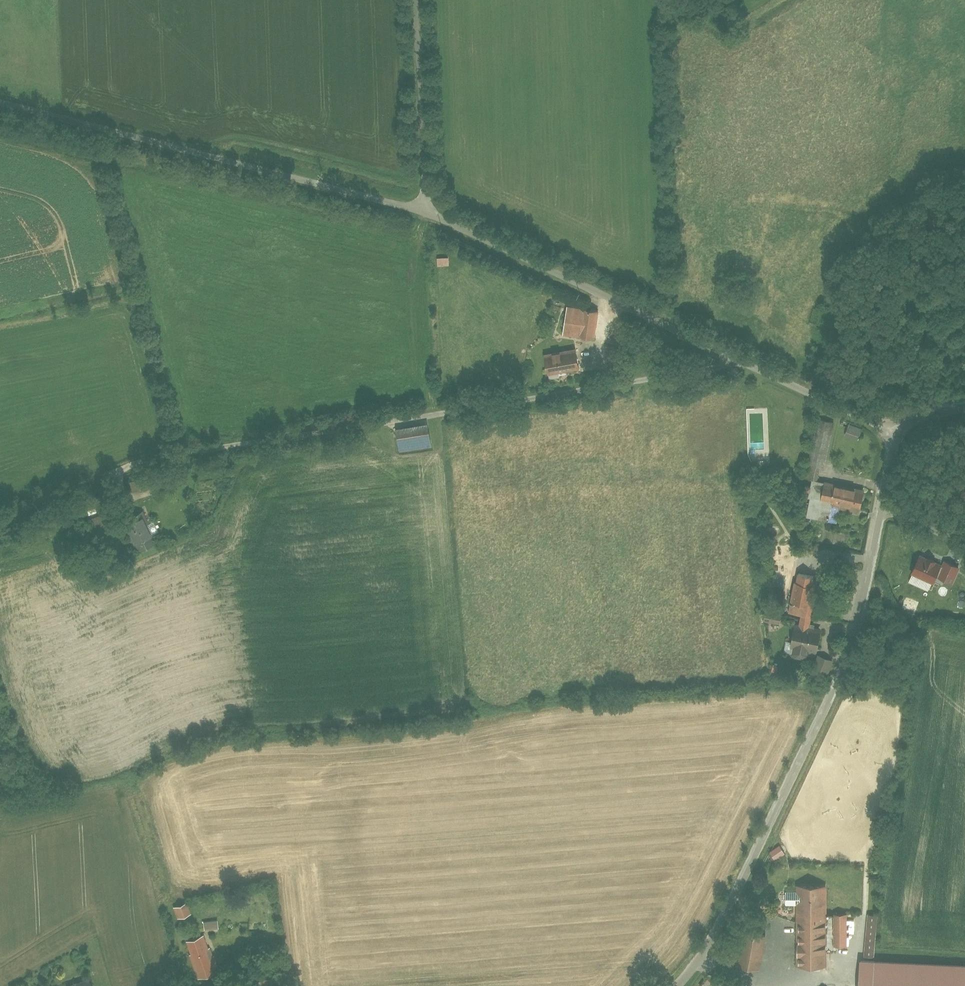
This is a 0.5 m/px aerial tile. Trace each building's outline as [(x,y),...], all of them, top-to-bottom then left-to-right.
[(563,333),(584,336),(588,309),(566,306),(563,333)] [(632,330),(597,314),(590,331),(622,347),(632,330)] [(576,366),(573,348),(543,353),(546,371),(576,366)] [(820,499),(824,480),(817,479),(819,470),(822,471),(834,421),(816,417),(803,476),(812,478),(803,514),(824,518),(828,501),(820,499)] [(843,435),(856,440),(861,428),(848,423),(843,435)] [(429,443),(426,424),(394,429),(398,448),(429,443)] [(824,480),(820,499),(828,501),(859,507),(863,489),(824,480)] [(143,511),(124,520),(138,550),(155,542),(147,524),(149,524),(143,511)] [(921,555),(912,573),(931,582),(934,575),(939,564),(921,555)] [(942,559),(939,564),(934,575),(950,582),(957,566),(942,559)] [(798,624),(809,626),(817,584),(812,583),(814,575),(798,572),(796,580),(794,580),(788,611),(800,614),(798,624)] [(777,623),(780,611),(764,608),(761,620),(777,623)] [(798,624),(795,624),(791,645),(793,646),(792,652),(795,657),(804,658),(808,655),(808,649),(816,651),(820,628),(809,626),(798,624)] [(817,655),(809,677),(827,676),(833,660),(817,655)] [(772,859),(784,854),(779,845),(768,850),(772,859)] [(785,904),(797,904),(796,965),(825,965),(825,950),(837,950),(837,946),(846,946),(847,914),(826,914),(826,883),(796,883),(796,891),(785,891),(785,904)] [(174,917),(189,913),(186,901),(172,905),(174,917)] [(877,914),(868,913),(864,954),(873,955),(877,914)] [(202,929),(217,928),(216,920),(201,921),(202,929)] [(742,930),(736,963),(758,968),(765,935),(742,930)] [(202,936),(185,942),(189,954),(188,955),(196,979),(219,972),(214,956),(212,957),(209,948),(207,949),(202,936)] [(860,958),(859,985),(964,985),(964,963),(860,958)]
